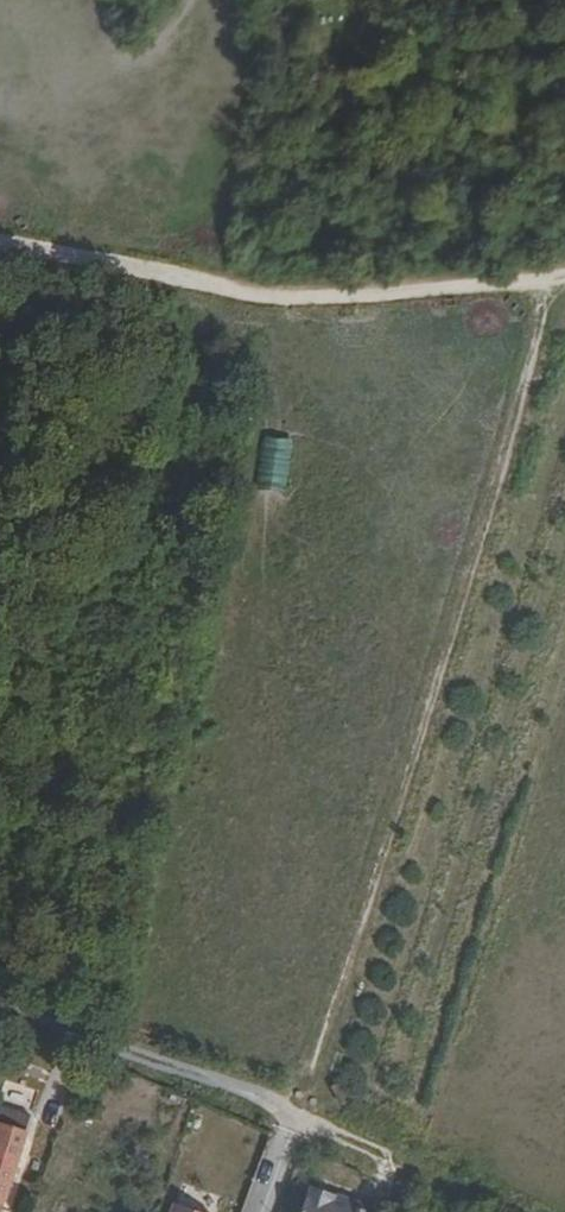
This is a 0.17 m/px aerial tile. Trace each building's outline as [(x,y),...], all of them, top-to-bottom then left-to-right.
[(261,435),(260,486),(288,487),(289,436),(261,435)] [(34,1107),(0,1096),(0,1206),(34,1107)] [(303,1211),(375,1211),(378,1204),(315,1180),(303,1211)] [(170,1211),(207,1211),(174,1200),(170,1211)]
